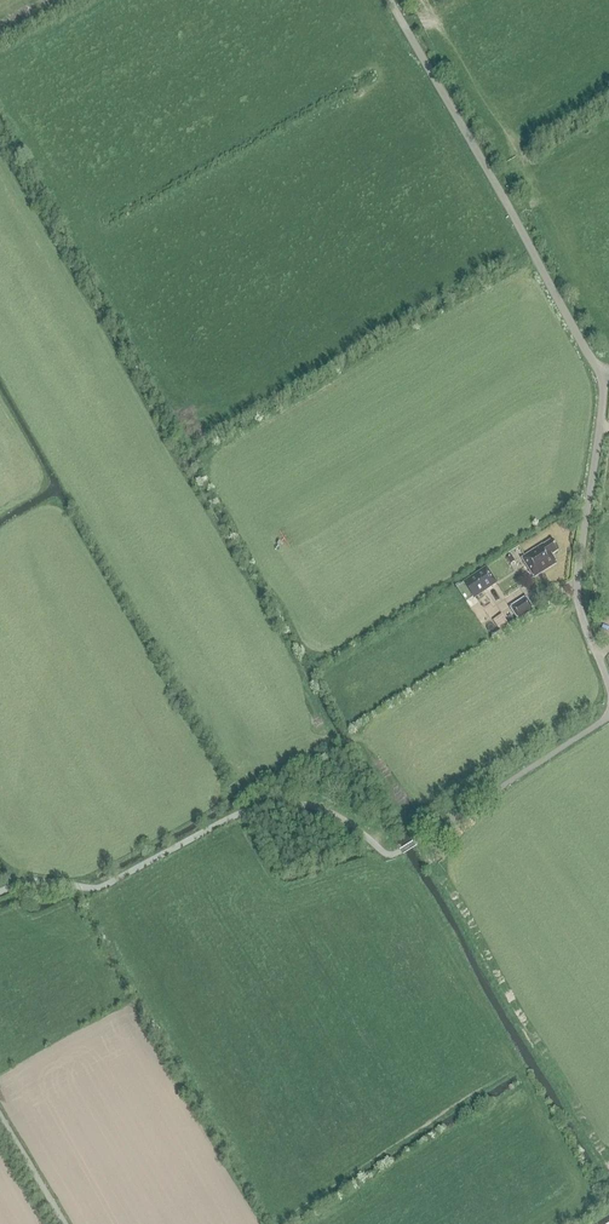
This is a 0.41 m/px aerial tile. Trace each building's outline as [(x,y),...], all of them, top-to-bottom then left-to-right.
[(521,558),(534,577),(556,563),(551,555),(558,550),(552,540),(543,546),(542,545),(521,558)] [(516,560),(513,554),(508,557),(511,563),(516,560)] [(475,596),(496,582),(486,568),(466,581),(475,596)] [(509,607),(517,619),(533,610),(525,597),(509,607)] [(494,619),(502,631),(511,625),(504,613),(494,619)]
